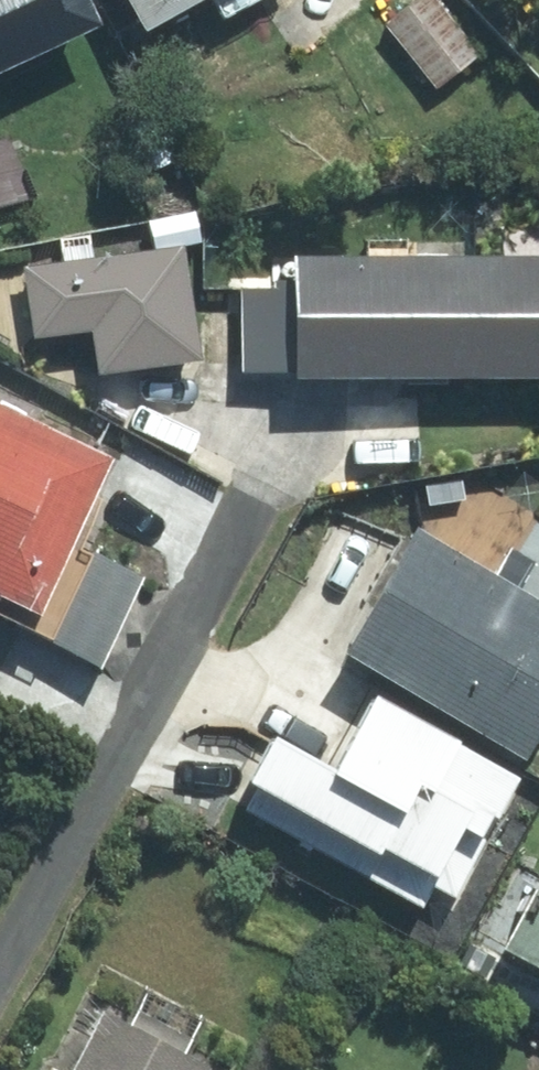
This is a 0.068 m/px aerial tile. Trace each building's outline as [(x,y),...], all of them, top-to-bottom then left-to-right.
[(102,24),(90,0),(0,0),(0,72),(102,24)] [(147,32),(204,0),(129,0),(147,32)] [(225,16),(255,0),(216,0),(225,16)] [(387,25),(437,88),(480,54),(436,0),(419,0),(387,25)] [(25,267),(35,338),(93,330),(99,374),(202,359),(186,245),(25,267)] [(296,257),(296,281),(278,281),(278,289),(243,289),(243,372),(297,372),(297,378),(538,378),(538,256),(296,257)] [(104,664),(146,579),(75,545),(115,463),(0,407),(0,614),(104,664)] [(538,732),(538,599),(419,531),(349,654),(526,755),(538,732)] [(337,770),(277,736),(251,781),(259,786),(247,808),(423,906),(434,887),(455,898),(523,777),(378,697),(337,770)] [(502,949),(538,969),(538,882),(502,949)] [(212,1068),(104,1014),(75,1069),(211,1069),(212,1068)]
